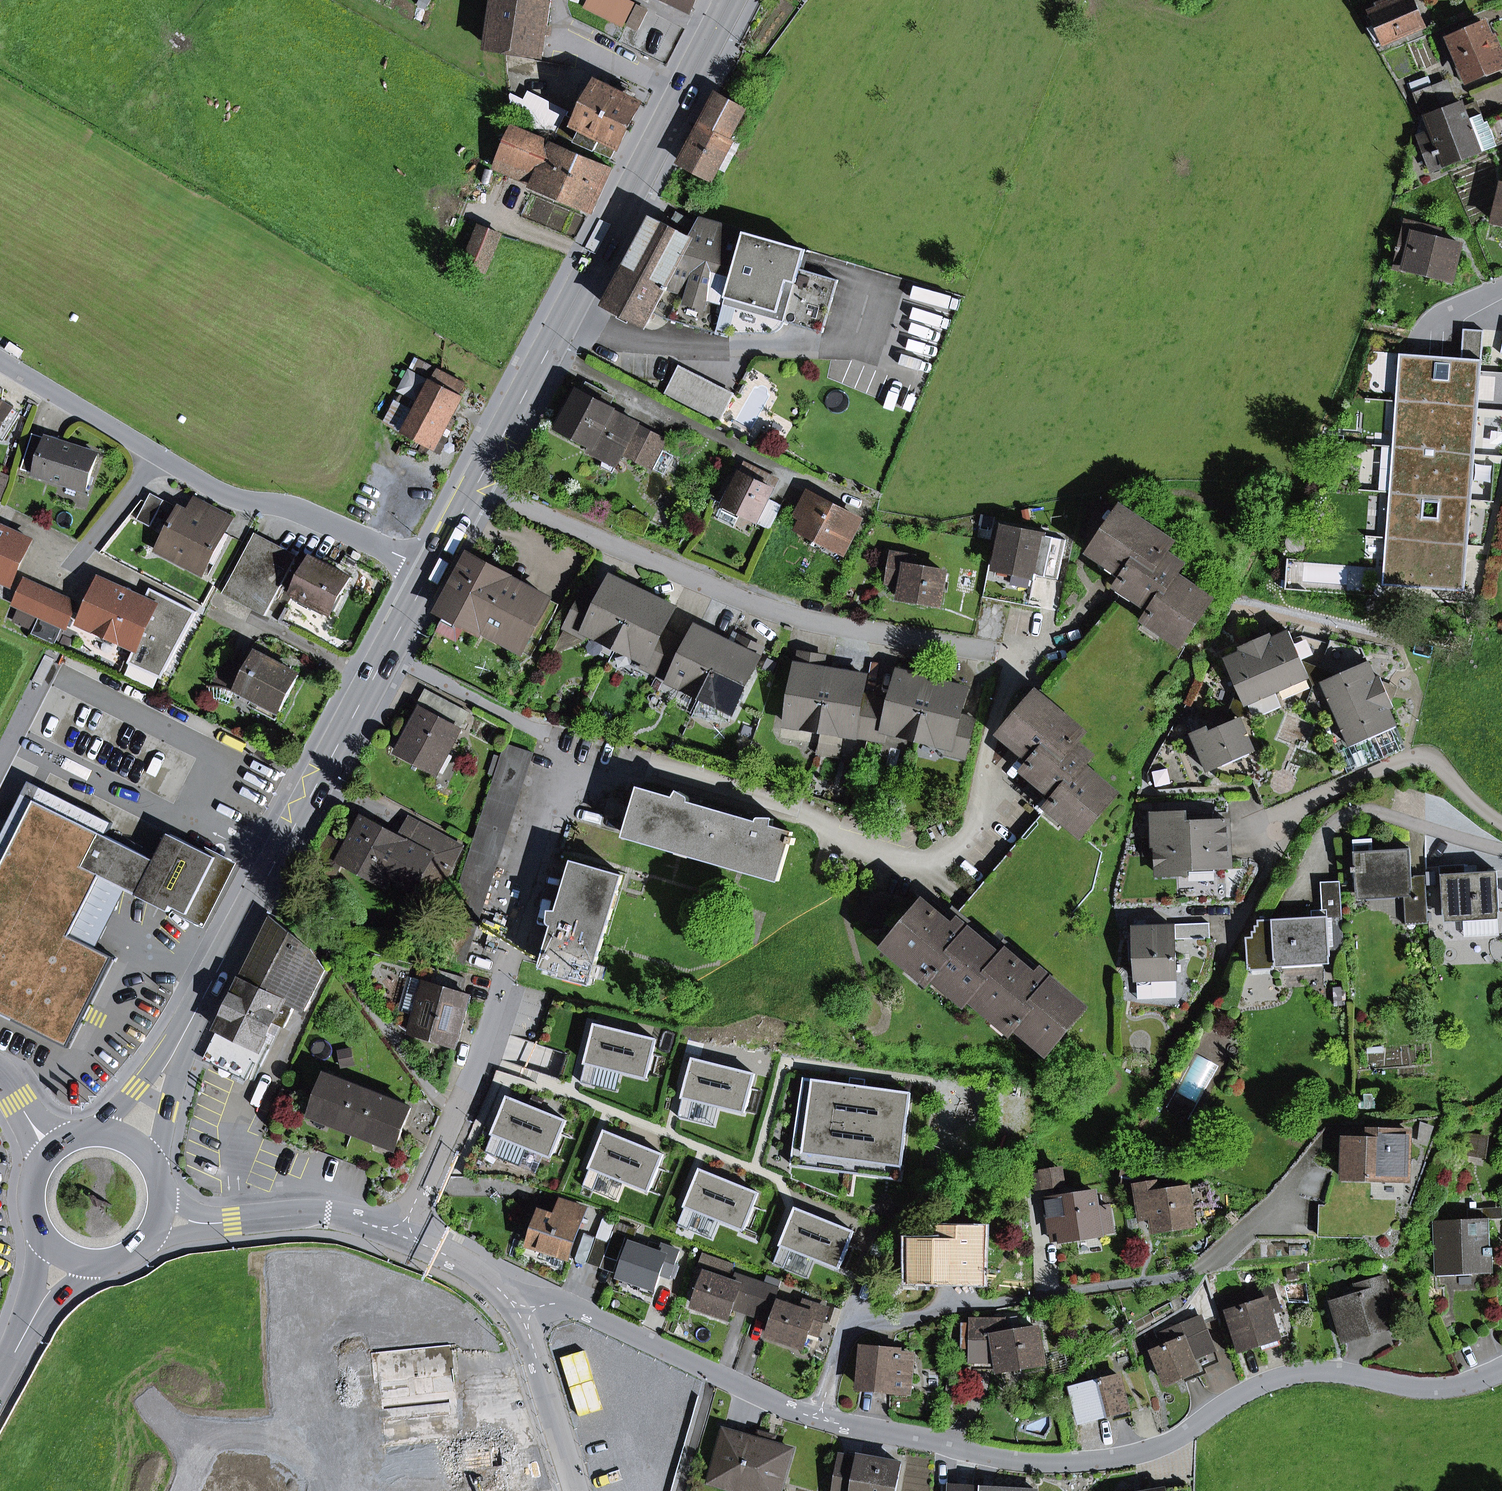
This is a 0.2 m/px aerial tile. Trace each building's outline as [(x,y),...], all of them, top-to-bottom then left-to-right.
[(490,47),(541,54),(549,0),(497,0),(490,47)] [(623,26),(634,4),(627,0),(588,0),(585,7),(623,26)] [(692,9),(696,0),(672,0),(692,9)] [(1377,45),(1419,27),(1408,0),(1402,0),(1390,5),(1388,0),(1387,0),(1377,4),(1379,10),(1372,13),(1378,26),(1370,29),(1377,45)] [(627,24),(636,29),(646,11),(637,6),(627,24)] [(1451,40),(1468,79),(1501,64),(1484,25),(1481,26),(1479,20),(1468,25),(1471,31),(1451,40)] [(735,85),(750,93),(754,85),(739,78),(735,85)] [(1446,81),(1431,86),(1428,78),(1411,84),(1422,112),(1453,100),(1446,81)] [(612,157),(618,144),(620,145),(640,104),(622,96),(626,89),(615,84),(612,91),(598,84),(592,94),(585,108),(577,123),(566,118),(559,134),(612,157)] [(578,104),(585,108),(592,94),(585,91),(578,104)] [(529,94),(524,102),(511,96),(513,120),(557,137),(559,134),(566,118),(568,113),(529,94)] [(745,109),(745,108),(721,96),(717,94),(695,137),(688,150),(681,162),(712,178),(718,167),(732,141),(729,139),(745,109)] [(1480,125),(1485,123),(1476,102),(1463,107),(1467,118),(1476,115),(1480,125)] [(1431,170),(1501,142),(1501,116),(1485,123),(1480,125),(1476,115),(1467,118),(1463,107),(1461,103),(1425,117),(1431,132),(1418,137),(1431,170)] [(718,167),(725,170),(744,133),(741,131),(751,112),(745,109),(729,139),(732,141),(718,167)] [(514,126),(501,156),(540,172),(553,142),(514,126)] [(683,147),(688,150),(695,137),(688,133),(685,140),(686,141),(683,147)] [(539,186),(538,188),(559,197),(578,154),(553,142),(540,172),(544,174),(539,186)] [(559,197),(593,212),(612,168),(578,154),(559,197)] [(540,172),(501,156),(496,167),(539,186),(544,174),(540,172)] [(1494,222),(1501,224),(1501,188),(1494,222)] [(692,237),(652,217),(631,256),(671,277),(692,237)] [(839,280),(801,269),(807,249),(701,219),(692,237),(671,277),(668,283),(683,291),(669,319),(718,333),(718,332),(730,335),(730,334),(774,333),(781,329),(785,321),(823,333),(839,280)] [(1408,256),(1405,269),(1450,280),(1459,244),(1437,238),(1439,232),(1406,223),(1398,254),(1408,256)] [(464,263),(486,271),(501,234),(479,226),(464,263)] [(1395,266),(1405,269),(1408,256),(1398,254),(1395,266)] [(683,291),(668,283),(671,277),(631,256),(606,305),(645,326),(653,311),(669,319),(683,291)] [(1411,355),(1408,402),(1478,407),(1481,360),(1434,356),(1411,355)] [(444,414),(448,416),(464,384),(415,358),(410,367),(433,379),(416,412),(405,432),(428,445),(444,414)] [(665,393),(720,421),(734,395),(679,367),(665,393)] [(581,393),(592,398),(597,388),(586,382),(581,393)] [(623,453),(651,468),(665,442),(637,427),(638,424),(609,407),(614,397),(597,388),(592,398),(581,393),(579,392),(569,410),(565,408),(557,423),(561,425),(560,427),(593,445),(590,451),(604,458),(610,454),(619,460),(623,453)] [(5,440),(20,414),(2,403),(4,389),(0,389),(0,437),(5,440)] [(398,402),(387,423),(405,432),(416,412),(398,402)] [(1408,402),(1404,447),(1474,453),(1478,407),(1408,402)] [(441,452),(449,438),(439,432),(448,416),(444,414),(428,445),(441,452)] [(86,490),(98,454),(33,434),(22,469),(86,490)] [(1404,447),(1401,493),(1471,498),(1474,453),(1404,447)] [(612,473),(619,460),(610,454),(604,458),(601,467),(612,473)] [(771,528),(782,505),(769,499),(779,480),(745,464),(724,505),(725,506),(741,513),(771,528)] [(0,500),(10,476),(0,472),(0,500)] [(137,520),(150,527),(164,500),(151,493),(137,520)] [(816,535),(811,545),(839,559),(859,520),(807,493),(796,514),(805,519),(801,527),(816,535)] [(1401,493),(1397,539),(1468,544),(1471,498),(1401,493)] [(225,532),(232,519),(194,499),(187,512),(225,532)] [(718,520),(734,528),(741,513),(725,506),(718,520)] [(187,566),(203,574),(225,532),(187,512),(181,509),(163,543),(187,555),(187,566)] [(1163,632),(1180,644),(1210,600),(1174,576),(1182,565),(1164,553),(1172,543),(1122,509),(1092,553),(1109,564),(1112,560),(1129,571),(1122,582),(1139,594),(1136,598),(1153,610),(1148,616),(1166,627),(1163,632)] [(11,584),(31,540),(0,526),(0,579),(11,584)] [(1009,574),(1009,570),(1035,575),(1044,535),(1004,527),(1004,531),(998,529),(995,546),(1000,547),(996,567),(999,568),(998,571),(1009,574)] [(265,616),(295,560),(253,538),(224,594),(265,616)] [(1397,539),(1394,586),(1464,592),(1468,544),(1397,539)] [(187,566),(187,555),(163,543),(159,550),(187,566)] [(903,585),(901,598),(939,605),(945,573),(913,567),(914,558),(892,554),(890,571),(905,573),(903,585)] [(500,639),(532,656),(560,604),(469,556),(440,610),(447,614),(460,621),(481,632),(482,630),(486,623),(503,633),(500,639)] [(352,578),(335,570),(338,564),(327,558),(324,564),(312,558),(293,594),(301,598),(297,604),(308,610),(312,603),(332,614),(333,611),(334,612),(352,578)] [(1293,558),(1291,581),(1340,585),(1342,562),(1293,558)] [(888,583),(903,585),(905,573),(890,571),(888,583)] [(604,641),(607,635),(619,641),(643,593),(613,578),(602,600),(585,592),(567,628),(585,636),(587,632),(604,641)] [(129,663),(163,679),(196,611),(151,589),(145,600),(102,580),(82,623),(136,649),(129,663)] [(27,581),(16,605),(41,616),(52,592),(27,581)] [(41,616),(66,628),(77,604),(52,592),(41,616)] [(644,666),(658,673),(676,638),(663,631),(674,608),(643,593),(619,641),(620,642),(633,648),(630,653),(647,662),(644,666)] [(443,622),(456,629),(460,621),(447,614),(443,622)] [(500,639),(503,633),(486,623),(482,630),(500,639)] [(689,690),(691,685),(703,691),(704,691),(728,643),(697,628),(689,644),(676,638),(658,673),(672,680),(671,682),(689,690)] [(1250,630),(1244,645),(1255,641),(1266,636),(1250,630)] [(1271,639),(1269,634),(1266,636),(1255,641),(1277,691),(1309,677),(1302,661),(1289,631),(1271,639)] [(729,643),(743,650),(748,641),(734,634),(729,643)] [(603,642),(615,648),(619,641),(607,635),(604,641),(603,642)] [(715,703),(732,712),(763,649),(748,641),(743,650),(729,643),(728,643),(704,691),(705,692),(717,698),(715,703)] [(1280,703),(1275,692),(1277,691),(1255,641),(1244,645),(1240,647),(1242,652),(1225,659),(1238,689),(1245,705),(1248,704),(1253,715),(1257,717),(1278,707),(1280,703)] [(630,653),(633,648),(620,642),(617,649),(629,655),(630,653)] [(257,653),(248,670),(227,659),(213,686),(225,688),(259,705),(261,701),(280,711),(299,676),(257,653)] [(807,728),(808,722),(822,724),(832,671),(823,669),(815,668),(817,656),(800,653),(788,725),(807,728)] [(815,668),(823,669),(825,657),(817,656),(815,668)] [(1322,682),(1338,675),(1302,661),(1309,677),(1313,686),(1322,682)] [(1338,675),(1322,682),(1336,714),(1387,692),(1382,681),(1380,677),(1376,679),(1368,662),(1338,675)] [(837,727),(836,732),(870,738),(876,698),(862,696),(865,677),(832,671),(822,724),(823,724),(837,727)] [(904,735),(906,729),(919,733),(933,681),(900,672),(893,701),(876,698),(870,738),(884,740),(886,730),(904,735)] [(949,754),(964,758),(974,719),(959,715),(966,689),(933,681),(919,733),(920,733),(934,737),(932,742),(950,747),(949,754)] [(1387,692),(1391,703),(1398,687),(1382,681),(1387,692)] [(688,692),(700,698),(703,691),(691,685),(689,690),(688,692)] [(1240,718),(1249,714),(1245,705),(1238,689),(1224,725),(1240,718)] [(437,774),(469,713),(431,692),(413,725),(407,736),(398,753),(437,774)] [(715,703),(717,698),(705,692),(702,698),(714,704),(715,703)] [(1389,709),(1393,707),(1391,703),(1387,692),(1336,714),(1350,746),(1370,738),(1380,760),(1403,750),(1393,728),(1396,726),(1389,709)] [(1037,694),(1003,734),(1018,748),(1022,744),(1038,757),(1034,761),(1029,767),(1045,780),(1042,784),(1057,798),(1053,803),(1069,817),(1065,821),(1081,835),(1116,794),(1083,766),(1091,756),(1075,743),(1083,733),(1037,694)] [(278,715),(280,711),(261,701),(259,705),(278,715)] [(1192,734),(1208,772),(1254,751),(1240,718),(1224,725),(1209,732),(1207,727),(1192,734)] [(807,729),(820,732),(822,724),(808,722),(807,728),(807,729)] [(402,733),(407,736),(413,725),(408,723),(402,733)] [(836,732),(837,727),(823,724),(822,732),(836,734),(836,732)] [(1403,750),(1406,749),(1396,726),(1393,728),(1403,750)] [(904,737),(917,740),(919,733),(906,729),(904,735),(904,737)] [(932,742),(934,737),(920,733),(919,740),(932,744),(932,742)] [(1034,761),(1038,757),(1022,744),(1018,748),(1034,761)] [(1042,784),(1045,780),(1029,767),(1026,771),(1042,784)] [(37,801),(107,836),(113,823),(31,781),(0,842),(0,873),(37,801)] [(679,791),(676,798),(641,788),(626,836),(644,842),(647,835),(662,839),(660,846),(678,851),(680,844),(695,849),(693,856),(727,866),(730,859),(745,863),(743,870),(762,876),(764,869),(779,873),(777,880),(780,881),(790,844),(795,845),(796,839),(792,837),(794,832),(773,826),(774,819),(768,819),(762,819),(759,822),(690,802),(689,798),(684,794),(679,791)] [(116,957),(98,949),(72,935),(102,877),(128,890),(170,911),(170,912),(173,906),(189,914),(217,858),(171,834),(157,861),(107,836),(37,801),(0,873),(0,1013),(70,1048),(88,1013),(116,957)] [(1200,823),(1214,822),(1213,812),(1200,813),(1200,823)] [(1215,868),(1230,867),(1229,822),(1200,823),(1200,813),(1153,815),(1154,845),(1157,845),(1158,875),(1188,873),(1188,859),(1200,858),(1200,868),(1215,868)] [(441,885),(461,846),(415,822),(406,839),(399,835),(364,817),(348,848),(330,838),(315,866),(318,879),(329,884),(341,862),(384,885),(389,876),(415,891),(423,876),(441,885)] [(399,835),(406,839),(415,822),(408,818),(399,835)] [(644,842),(660,846),(662,839),(647,835),(644,842)] [(1370,851),(1373,851),(1372,839),(1353,840),(1354,852),(1354,846),(1370,845),(1370,851)] [(678,851),(693,856),(695,849),(680,844),(678,851)] [(1404,897),(1406,925),(1428,924),(1425,876),(1412,877),(1410,849),(1373,851),(1370,851),(1370,845),(1354,846),(1354,852),(1355,867),(1352,868),(1352,873),(1355,872),(1356,892),(1396,890),(1396,898),(1404,897)] [(1436,874),(1435,862),(1437,862),(1436,847),(1426,848),(1428,875),(1436,874)] [(189,914),(208,924),(236,867),(217,858),(189,914)] [(1215,868),(1200,868),(1200,858),(1188,859),(1188,873),(1215,872),(1215,868)] [(727,866),(743,870),(745,863),(730,859),(727,866)] [(623,876),(575,861),(559,912),(552,911),(551,921),(555,926),(543,967),(564,974),(566,970),(593,979),(613,909),(606,907),(611,892),(618,894),(623,876)] [(1440,868),(1443,915),(1499,911),(1496,871),(1463,873),(1457,874),(1456,867),(1440,868)] [(762,876),(777,880),(779,873),(764,869),(762,876)] [(72,935),(98,949),(110,926),(116,915),(128,890),(102,877),(72,935)] [(1330,950),(1344,950),(1341,881),(1321,883),(1322,910),(1323,917),(1312,918),(1258,921),(1258,926),(1255,926),(1256,932),(1252,932),(1253,939),(1247,939),(1248,969),(1250,969),(1250,971),(1274,969),(1274,967),(1275,967),(1275,960),(1329,957),(1330,957),(1330,950)] [(1356,900),(1396,898),(1396,890),(1356,892),(1356,900)] [(606,907),(613,909),(618,894),(611,892),(606,907)] [(973,993),(1003,959),(1002,958),(960,922),(955,928),(943,918),(925,903),(890,943),(932,979),(937,973),(969,1000),(974,994),(973,993)] [(955,928),(960,922),(965,916),(953,906),(943,918),(955,928)] [(295,1007),(305,1012),(326,970),(310,949),(273,918),(206,1060),(247,1080),(274,1023),(281,1027),(285,1028),(295,1007)] [(1135,929),(1147,928),(1147,920),(1135,920),(1135,929)] [(1177,997),(1175,939),(1210,938),(1209,923),(1175,925),(1175,927),(1147,928),(1135,929),(1135,941),(1136,961),(1137,999),(1177,997)] [(1128,961),(1136,961),(1135,941),(1127,941),(1128,961)] [(1037,977),(1007,952),(1002,958),(1003,959),(973,993),(974,994),(1015,1029),(1020,1023),(1051,1049),(1086,1008),(1042,971),(1037,977)] [(416,1020),(413,1033),(456,1046),(471,997),(461,994),(466,979),(374,954),(366,981),(391,1014),(416,1020)] [(1275,967),(1330,964),(1329,957),(1275,960),(1275,967)] [(591,986),(593,979),(566,970),(564,974),(562,977),(591,986)] [(1334,988),(1336,1006),(1346,1005),(1344,987),(1334,988)] [(400,1025),(413,1033),(416,1020),(391,1014),(400,1025)] [(247,1080),(253,1083),(281,1027),(274,1023),(247,1080)] [(657,1040),(597,1024),(582,1083),(593,1085),(598,1066),(622,1072),(648,1078),(657,1040)] [(339,1052),(342,1067),(355,1064),(352,1049),(339,1052)] [(755,1074),(694,1059),(679,1117),(690,1120),(695,1101),(720,1107),(745,1113),(755,1074)] [(593,1085),(617,1091),(622,1072),(598,1066),(593,1085)] [(333,1119),(331,1124),(353,1132),(369,1092),(327,1075),(313,1111),(315,1112),(333,1119)] [(850,1085),(866,1087),(867,1079),(851,1077),(850,1085)] [(900,1180),(912,1093),(866,1087),(850,1085),(804,1079),(792,1165),(900,1180)] [(397,1144),(411,1108),(369,1092),(353,1132),(375,1141),(377,1137),(394,1143),(397,1144)] [(568,1121),(510,1097),(487,1153),(498,1157),(505,1138),(528,1148),(553,1158),(568,1121)] [(690,1120),(715,1126),(720,1107),(695,1101),(690,1120)] [(330,1126),(331,1124),(333,1119),(315,1112),(312,1119),(330,1126)] [(1407,1181),(1408,1131),(1369,1130),(1369,1139),(1345,1138),(1344,1179),(1407,1181)] [(664,1155),(606,1131),(584,1187),(594,1191),(602,1172),(625,1182),(649,1192),(664,1155)] [(1471,1135),(1468,1152),(1482,1154),(1484,1136),(1471,1135)] [(392,1150),(394,1143),(377,1137),(375,1141),(374,1144),(392,1150)] [(498,1157),(521,1166),(528,1148),(505,1138),(498,1157)] [(217,1171),(219,1167),(209,1163),(205,1171),(215,1175),(217,1171)] [(1042,1172),(1044,1186),(1063,1183),(1061,1169),(1042,1172)] [(759,1193),(702,1170),(679,1225),(689,1230),(697,1211),(720,1220),(744,1230),(759,1193)] [(594,1191),(617,1200),(625,1182),(602,1172),(594,1191)] [(1123,1184),(1130,1186),(1131,1177),(1124,1176),(1123,1184)] [(1154,1230),(1193,1225),(1190,1208),(1212,1205),(1210,1186),(1158,1194),(1156,1184),(1137,1186),(1141,1217),(1152,1215),(1154,1230)] [(1097,1208),(1095,1194),(1047,1201),(1053,1241),(1113,1232),(1109,1206),(1097,1208)] [(531,1244),(523,1242),(516,1260),(566,1278),(573,1259),(569,1257),(586,1210),(563,1202),(557,1217),(543,1212),(531,1244)] [(854,1232),(796,1208),(774,1264),(784,1268),(792,1250),(815,1259),(839,1269),(854,1232)] [(1501,1219),(1501,1208),(1483,1209),(1483,1220),(1489,1219),(1501,1219)] [(1493,1273),(1492,1249),(1490,1249),(1489,1219),(1483,1220),(1483,1209),(1467,1209),(1468,1220),(1434,1221),(1435,1275),(1493,1273)] [(689,1230),(712,1239),(720,1220),(697,1211),(689,1230)] [(588,1263),(601,1268),(605,1256),(617,1223),(604,1218),(588,1263)] [(617,1223),(605,1256),(619,1260),(628,1236),(634,1238),(637,1230),(617,1223)] [(914,1243),(913,1279),(980,1280),(981,1231),(941,1231),(940,1244),(914,1243)] [(508,1257),(516,1260),(523,1242),(525,1236),(517,1233),(508,1257)] [(660,1255),(631,1244),(620,1275),(655,1288),(661,1272),(664,1263),(673,1266),(678,1252),(662,1247),(660,1255)] [(784,1268),(807,1277),(815,1259),(792,1250),(784,1268)] [(703,1254),(699,1266),(729,1276),(733,1264),(703,1254)] [(601,1268),(614,1273),(619,1260),(605,1256),(601,1268)] [(664,1263),(661,1272),(675,1276),(678,1268),(673,1266),(664,1263)] [(733,1307),(738,1293),(759,1300),(764,1285),(737,1275),(734,1284),(704,1274),(693,1304),(729,1317),(733,1307)] [(1376,1332),(1374,1327),(1396,1320),(1383,1278),(1344,1290),(1346,1295),(1331,1300),(1344,1342),(1376,1332)] [(768,1319),(778,1290),(764,1285),(759,1300),(754,1314),(768,1319)] [(1281,1345),(1277,1335),(1288,1331),(1273,1286),(1220,1303),(1230,1333),(1236,1335),(1241,1350),(1260,1344),(1263,1351),(1281,1345)] [(733,1307),(754,1314),(759,1300),(738,1293),(733,1307)] [(779,1303),(769,1334),(804,1346),(809,1334),(813,1322),(822,1325),(827,1310),(805,1302),(801,1311),(779,1303)] [(1198,1374),(1197,1371),(1219,1362),(1201,1318),(1161,1334),(1165,1346),(1153,1351),(1167,1383),(1183,1376),(1185,1380),(1198,1374)] [(1374,1327),(1376,1332),(1398,1326),(1396,1320),(1374,1327)] [(998,1359),(1000,1370),(1043,1363),(1037,1329),(1003,1335),(1003,1321),(973,1321),(972,1359),(998,1359)] [(809,1334),(818,1337),(822,1325),(813,1322),(809,1334)] [(424,1490),(466,1490),(461,1447),(451,1345),(376,1353),(380,1384),(386,1445),(404,1443),(419,1441),(424,1490)] [(864,1349),(860,1387),(908,1391),(911,1356),(898,1355),(898,1352),(864,1349)] [(338,1356),(341,1388),(380,1384),(376,1353),(338,1356)] [(972,1369),(1000,1370),(998,1359),(972,1359),(972,1369)] [(1114,1417),(1129,1413),(1119,1376),(1087,1384),(1096,1418),(1113,1413),(1114,1417)] [(738,1481),(771,1490),(779,1490),(792,1450),(772,1444),(766,1442),(768,1435),(760,1433),(758,1440),(726,1430),(710,1482),(735,1489),(738,1481)] [(486,1444),(461,1447),(466,1490),(508,1490),(506,1466),(505,1457),(502,1431),(485,1433),(486,1444)] [(419,1441),(404,1443),(409,1490),(424,1490),(419,1441)] [(901,1465),(841,1454),(834,1490),(896,1490),(901,1465)] [(738,1481),(735,1489),(741,1490),(771,1490),(738,1481)]
